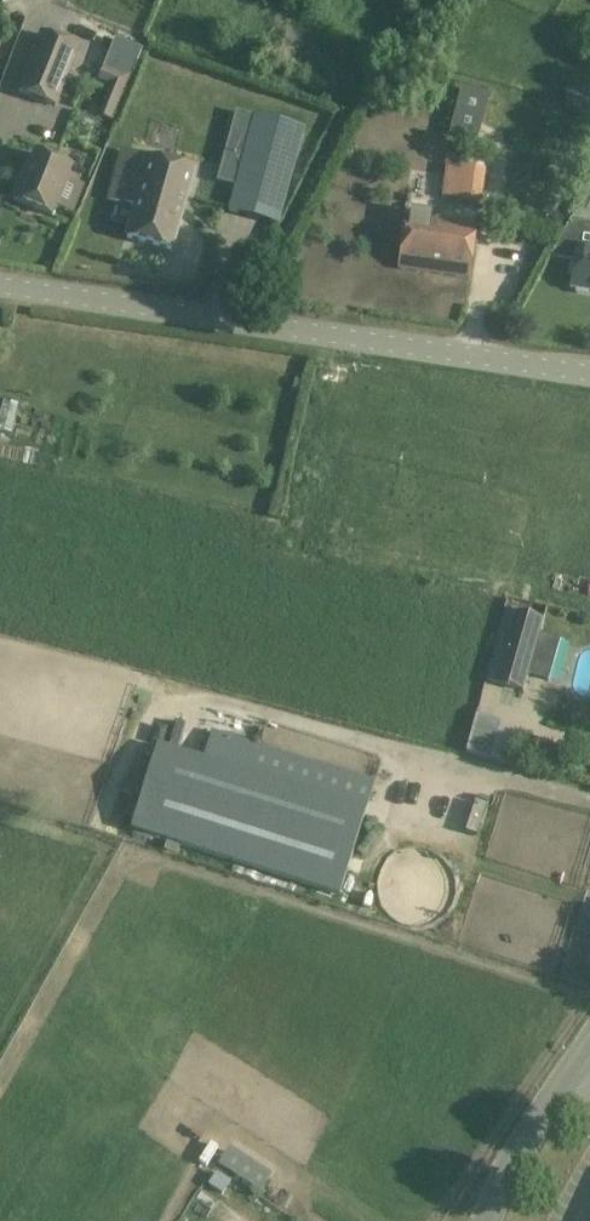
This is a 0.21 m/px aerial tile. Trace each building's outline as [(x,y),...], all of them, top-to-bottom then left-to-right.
[(78,50),(41,34),(17,92),(55,107),(78,50)] [(113,87),(102,114),(112,119),(131,74),(106,63),(98,81),(113,87)] [(565,88),(567,114),(589,112),(589,86),(565,88)] [(462,92),(450,138),(477,145),(489,99),(462,92)] [(305,129),(254,115),(228,211),(279,224),(305,129)] [(193,171),(122,152),(109,198),(136,206),(127,237),(171,250),(193,171)] [(71,168),(36,153),(24,180),(21,179),(13,200),(51,216),(71,168)] [(445,166),(441,197),(481,202),(485,170),(445,166)] [(474,225),(406,216),(398,268),(467,278),(474,225)] [(550,260),(573,263),(569,287),(589,291),(589,225),(570,222),(558,245),(550,260)] [(545,622),(505,610),(486,680),(524,691),(529,674),(551,680),(563,640),(541,634),(545,622)] [(157,746),(131,830),(340,896),(375,783),(251,746),(229,739),(211,733),(207,748),(203,761),(157,746)] [(219,1163),(260,1191),(271,1174),(230,1146),(219,1163)] [(230,1182),(215,1173),(208,1184),(222,1194),(230,1182)]
